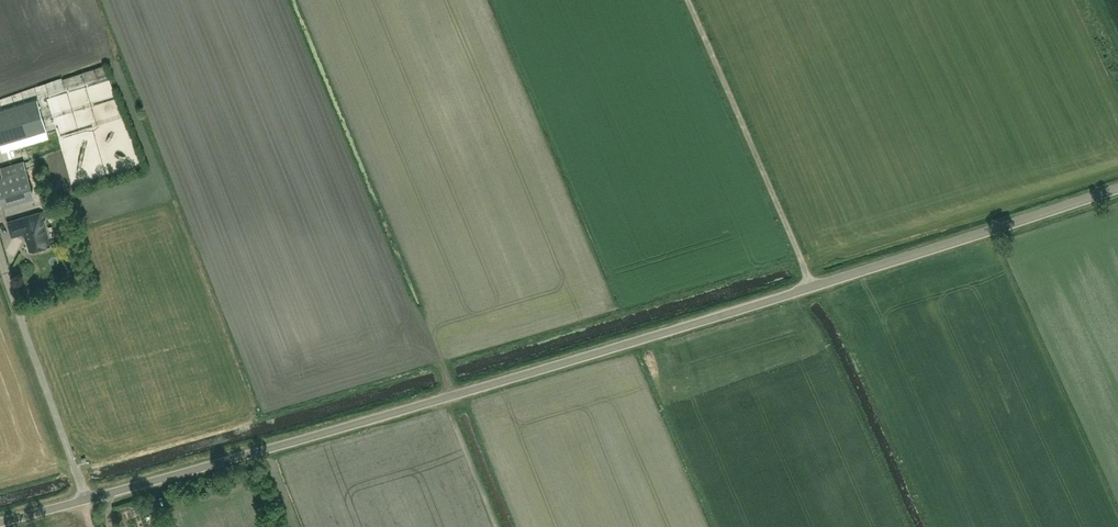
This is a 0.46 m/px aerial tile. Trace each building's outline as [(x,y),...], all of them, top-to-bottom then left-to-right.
[(52,112),(63,110),(60,95),(50,96),(52,112)] [(45,126),(39,106),(0,117),(0,139),(45,126)] [(0,177),(0,199),(0,200),(32,190),(24,162),(2,168),(4,175),(0,177)] [(43,211),(19,218),(8,221),(12,236),(23,233),(24,235),(25,234),(30,250),(49,244),(42,219),(45,218),(43,211)]
